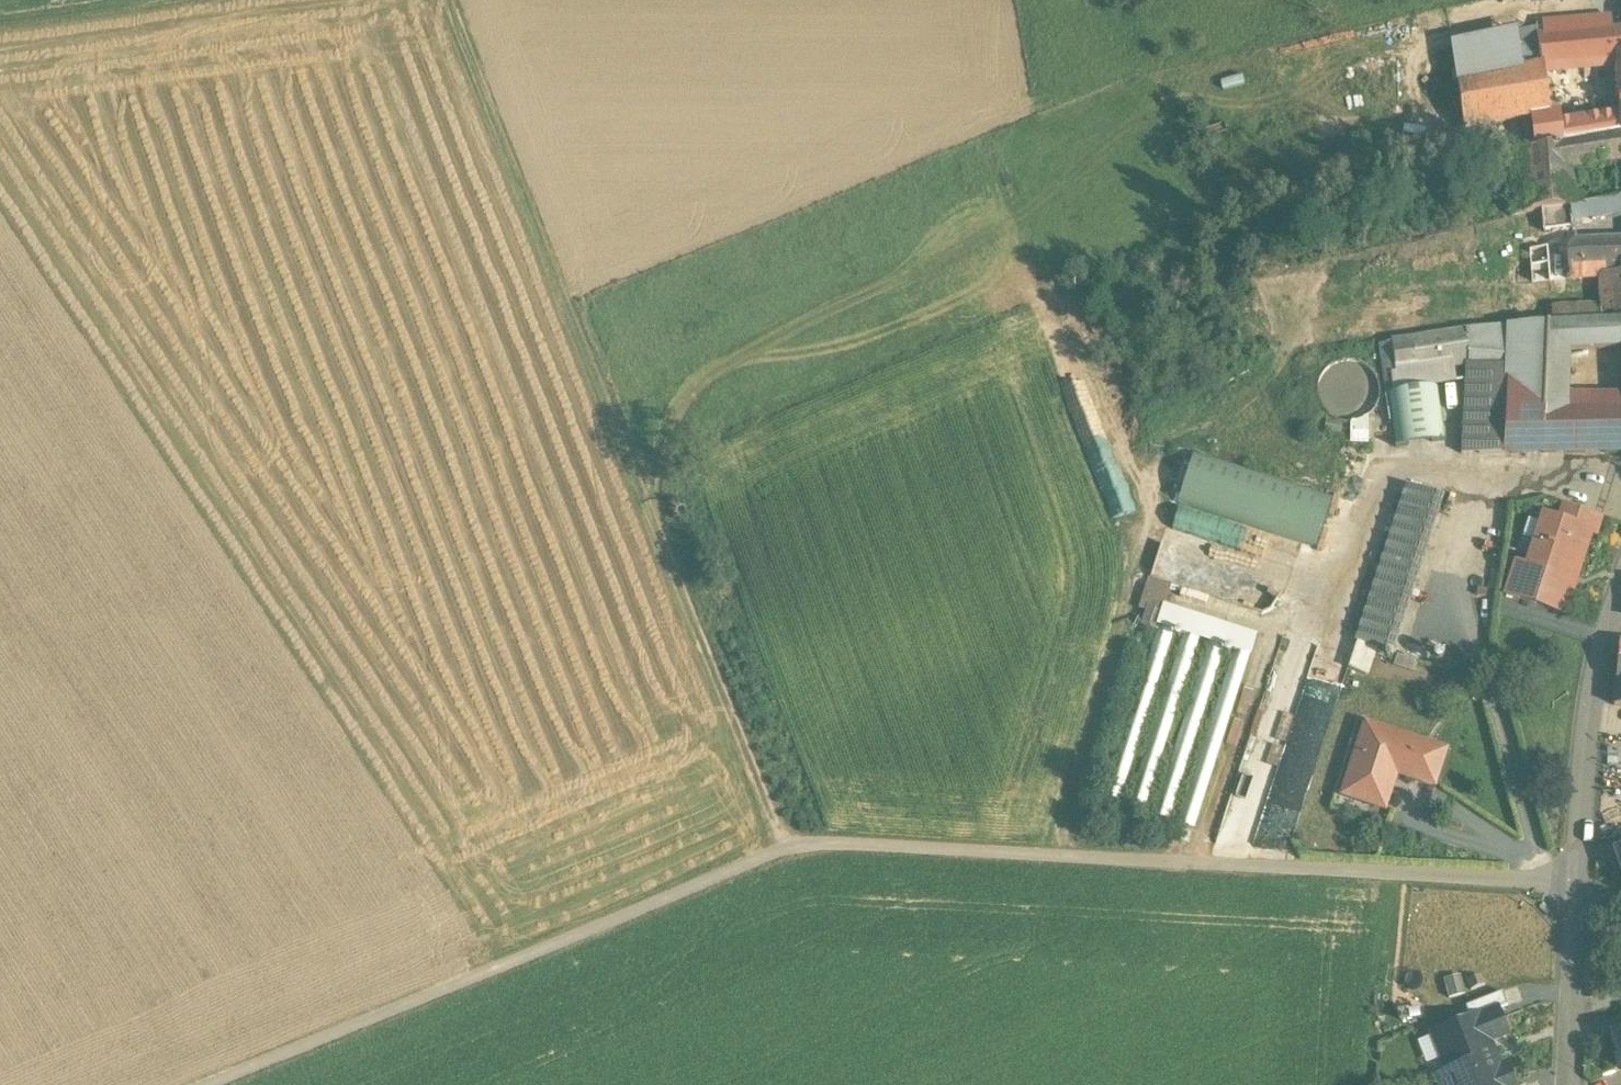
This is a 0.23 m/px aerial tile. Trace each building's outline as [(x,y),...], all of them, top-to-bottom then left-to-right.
[(1610,18),(1542,24),(1544,38),(1611,32),(1610,18)] [(1611,32),(1544,38),(1537,39),(1541,66),(1544,66),(1545,71),(1573,69),(1590,71),(1617,69),(1620,56),(1620,30),(1611,32)] [(1521,69),(1516,32),(1454,46),(1459,81),(1521,69)] [(1521,69),(1459,81),(1465,128),(1526,121),(1552,117),(1545,71),(1544,66),(1541,66),(1521,69)] [(1526,121),(1528,151),(1573,143),(1620,135),(1620,114),(1553,125),(1552,117),(1526,121)] [(1596,143),(1600,164),(1620,160),(1620,138),(1596,143)] [(1596,143),(1574,146),(1573,143),(1528,151),(1531,177),(1567,173),(1567,169),(1600,164),(1596,143)] [(1531,177),(1533,193),(1568,189),(1567,173),(1531,177)] [(1533,193),(1534,212),(1543,211),(1560,210),(1569,209),(1568,189),(1533,193)] [(1603,194),(1603,201),(1620,200),(1620,190),(1603,194)] [(1562,233),(1573,232),(1573,224),(1620,215),(1620,200),(1603,201),(1569,209),(1560,210),(1562,233)] [(1562,233),(1560,210),(1543,211),(1546,251),(1532,252),(1533,269),(1549,268),(1577,267),(1577,281),(1600,280),(1599,267),(1599,266),(1599,246),(1575,247),(1573,232),(1562,233)] [(1599,246),(1599,266),(1599,267),(1620,266),(1620,245),(1599,246)] [(1599,267),(1600,280),(1602,306),(1603,323),(1620,322),(1620,266),(1599,267)] [(1577,267),(1549,268),(1550,282),(1577,281),(1577,267)] [(1602,306),(1551,309),(1552,325),(1603,323),(1602,306)] [(1566,395),(1567,351),(1620,348),(1620,322),(1603,323),(1552,325),(1527,326),(1509,328),(1503,454),(1620,452),(1620,395),(1566,395)] [(1509,328),(1392,341),(1396,375),(1468,365),(1461,454),(1503,454),(1509,328)] [(1370,371),(1360,365),(1349,362),(1339,364),(1333,367),(1327,372),(1322,379),(1319,388),(1319,398),(1322,406),(1326,412),(1332,418),(1338,421),(1345,423),(1353,422),(1361,420),(1369,415),(1374,409),(1377,404),(1379,395),(1379,387),(1375,378),(1370,371)] [(1389,397),(1398,449),(1447,441),(1439,389),(1389,397)] [(1174,507),(1318,552),(1336,495),(1193,450),(1174,507)] [(1406,486),(1356,642),(1392,654),(1442,498),(1406,486)] [(1561,522),(1546,517),(1529,569),(1515,564),(1505,595),(1564,614),(1590,534),(1596,536),(1601,519),(1566,508),(1561,522)] [(1157,581),(1152,601),(1169,605),(1174,584),(1157,581)] [(1162,613),(1147,608),(1141,626),(1157,631),(1162,613)] [(1254,637),(1165,608),(1160,624),(1173,629),(1185,633),(1198,637),(1210,641),(1224,645),(1235,649),(1249,653),(1254,637)] [(1173,629),(1160,624),(1103,800),(1116,804),(1173,629)] [(1185,633),(1128,808),(1141,812),(1198,637),(1185,633)] [(1210,641),(1153,816),(1167,820),(1224,645),(1210,641)] [(1235,649),(1178,824),(1192,829),(1249,653),(1235,649)] [(1422,746),(1366,727),(1343,796),(1383,809),(1396,768),(1412,773),(1410,778),(1412,779),(1422,746)] [(1443,752),(1422,746),(1412,779),(1432,785),(1443,752)] [(1549,913),(1542,905),(1538,908),(1546,916),(1549,913)] [(1502,994),(1465,1008),(1470,1020),(1497,1010),(1497,1011),(1507,1007),(1502,994)] [(1470,1020),(1431,1036),(1447,1075),(1495,1056),(1490,1043),(1507,1036),(1497,1011),(1497,1010),(1470,1020)] [(1611,1037),(1617,1055),(1613,1056),(1617,1069),(1620,1067),(1620,1068),(1620,1033),(1611,1037)] [(1435,1079),(1438,1084),(1513,1084),(1506,1065),(1499,1068),(1495,1056),(1447,1075),(1435,1079)]
